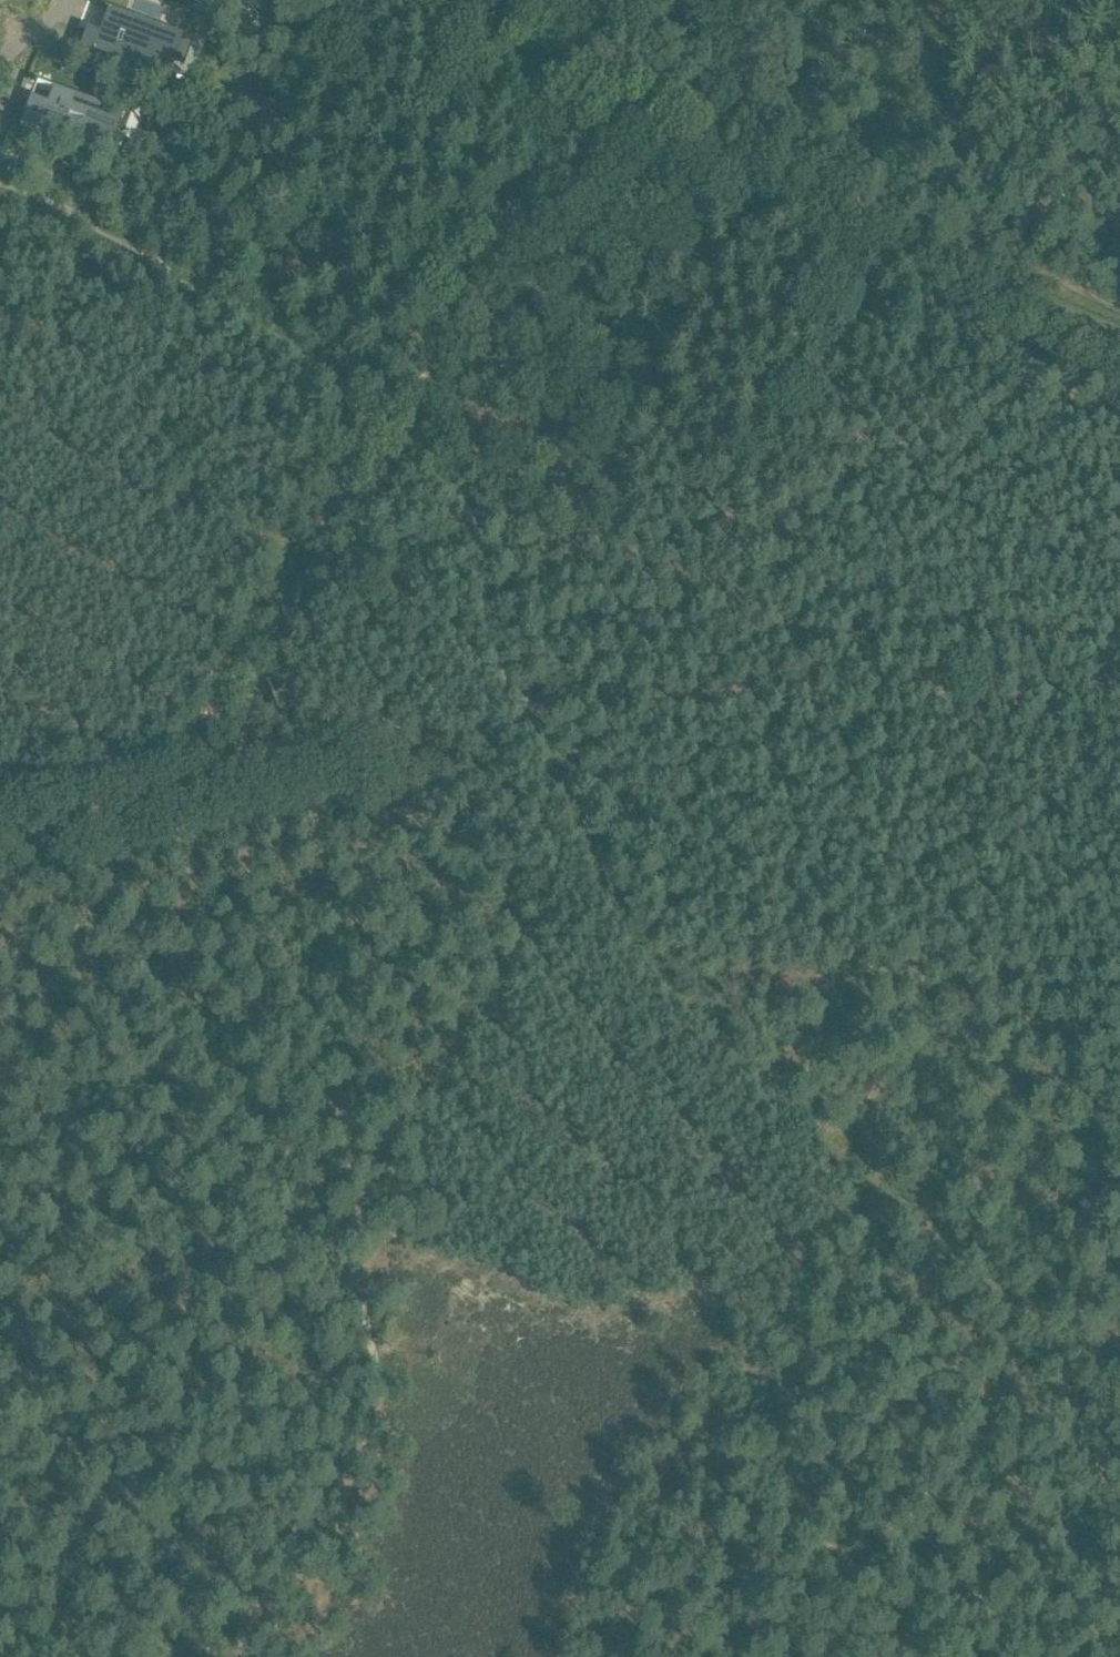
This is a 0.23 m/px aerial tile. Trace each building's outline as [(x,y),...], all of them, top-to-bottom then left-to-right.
[(81,45),(80,48),(168,80),(174,63),(183,38),(193,42),(194,40),(105,7),(104,9),(108,11),(100,33),(87,29),(84,36),(83,39),(81,44),(81,45)] [(31,97),(21,125),(98,154),(116,160),(125,137),(117,134),(124,114),(37,82),(36,83),(31,97)]
